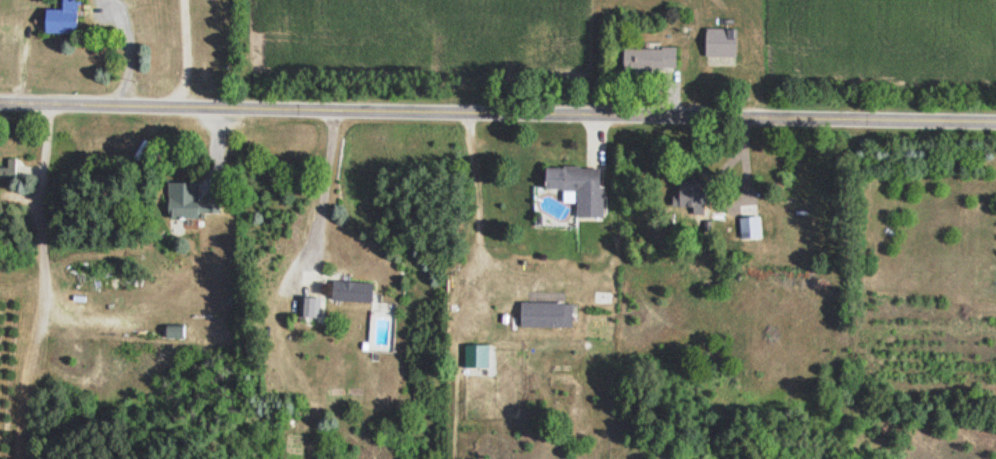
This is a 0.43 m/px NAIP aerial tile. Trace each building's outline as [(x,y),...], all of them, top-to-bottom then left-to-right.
[(69,35),(71,0),(59,0),(58,13),(38,12),(37,34),(69,35)] [(733,59),(733,31),(701,31),(701,59),(733,59)] [(673,52),(620,51),(619,72),(672,73),(673,52)] [(15,179),(15,161),(3,161),(3,170),(0,170),(0,179),(15,179)] [(597,221),(598,170),(539,169),(539,192),(575,193),(574,221),(597,221)] [(192,221),(192,215),(211,215),(211,203),(194,203),(194,186),(164,186),(163,221),(192,221)] [(689,218),(701,218),(701,187),(671,187),(671,210),(689,210),(689,218)] [(738,241),(758,241),(758,220),(738,220),(738,241)] [(371,284),(328,284),(328,304),(371,304),(371,284)] [(316,299),(297,299),(297,320),(316,320),(316,299)] [(570,329),(570,304),(516,304),(516,329),(570,329)] [(182,341),(182,329),(161,329),(161,341),(182,341)]
